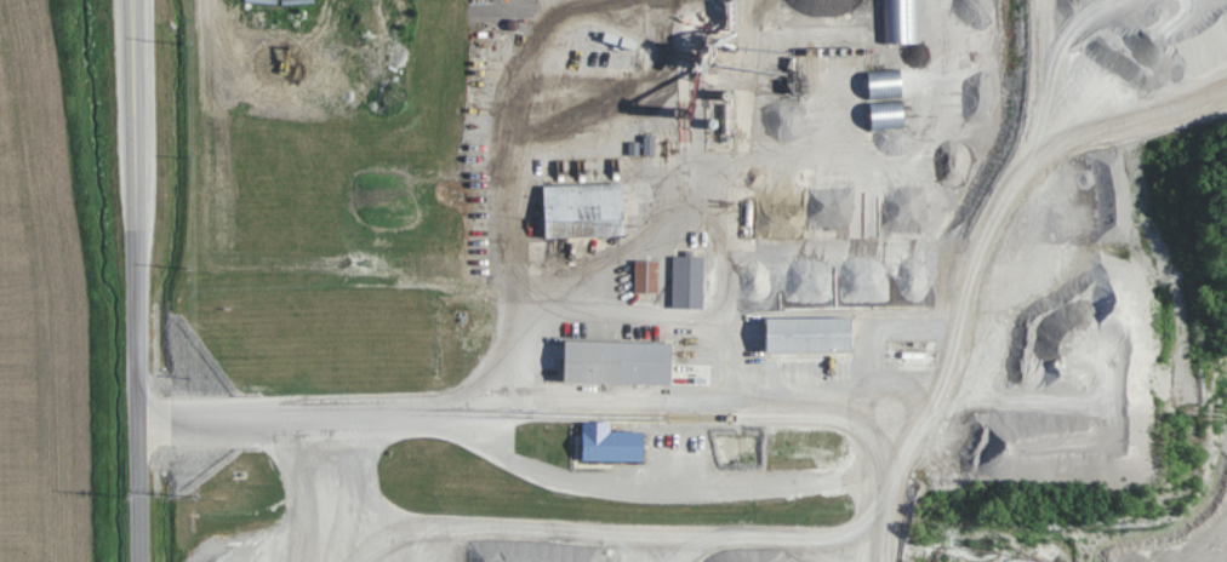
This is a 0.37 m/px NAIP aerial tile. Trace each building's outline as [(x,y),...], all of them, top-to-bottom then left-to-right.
[(919,0),(883,0),(884,42),(920,42),(919,0)] [(871,77),(871,99),(904,98),(903,78),(878,79),(878,77),(871,77)] [(873,102),(873,128),(906,128),(906,101),(873,102)] [(548,238),(626,234),(623,181),(545,186),(548,238)] [(704,296),(705,256),(673,255),(672,295),(704,296)] [(635,293),(659,292),(658,260),(635,260),(635,293)] [(769,351),(854,350),(853,316),(769,317),(769,351)] [(673,384),(674,342),(566,339),(565,381),(673,384)] [(645,461),(646,432),(610,431),(610,422),(584,421),(583,460),(645,461)]
